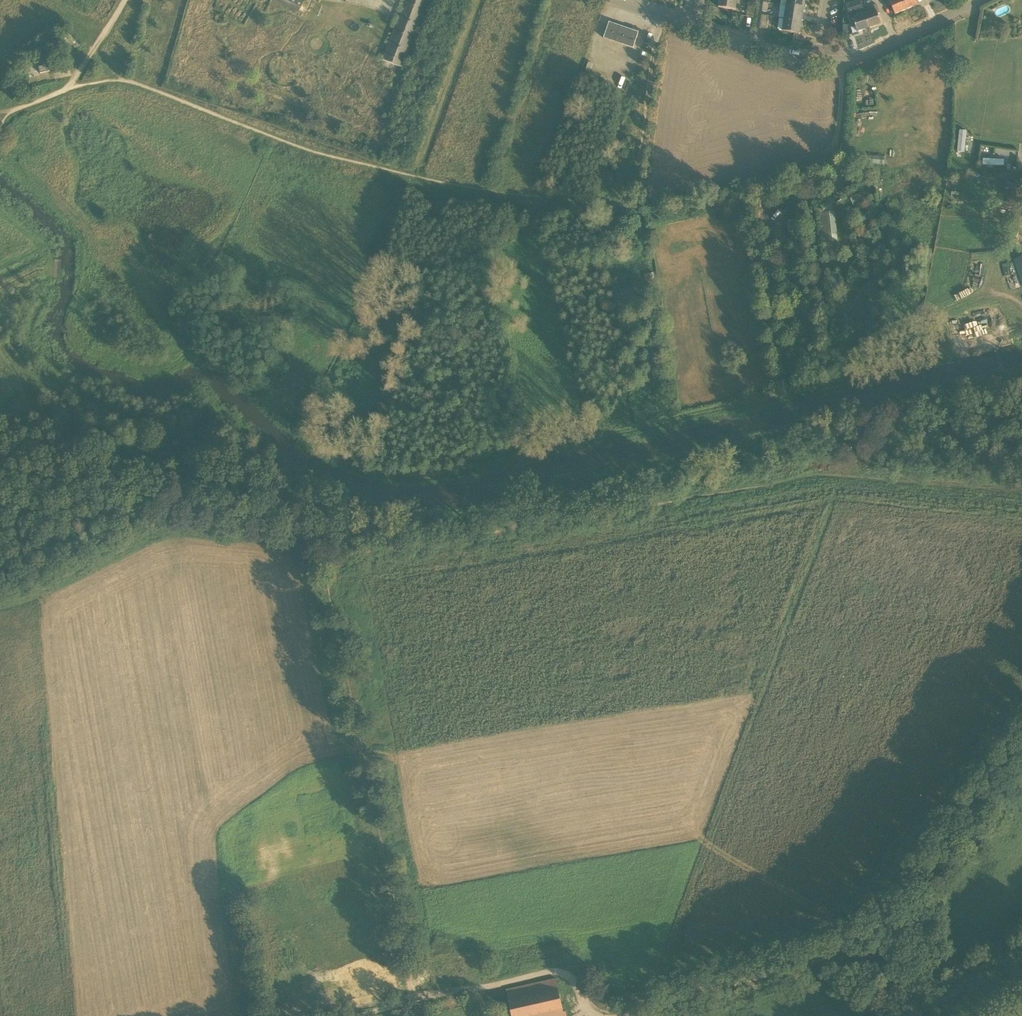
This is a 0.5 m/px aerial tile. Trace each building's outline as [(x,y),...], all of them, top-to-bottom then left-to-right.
[(304,0),(303,0),(274,0),(274,1),(298,13),(304,0)] [(382,60),(401,67),(427,0),(405,0),(382,60)] [(737,0),(720,0),(719,7),(736,10),(737,0)] [(805,0),(787,0),(787,5),(804,8),(805,0)] [(902,0),(886,0),(888,5),(890,4),(895,14),(906,9),(902,0)] [(906,9),(918,4),(916,0),(902,0),(906,9)] [(754,17),(755,8),(756,4),(749,3),(748,6),(747,16),(754,17)] [(802,21),(804,8),(787,5),(785,18),(802,21)] [(869,28),(865,15),(862,5),(848,10),(852,22),(854,21),(858,32),(869,28)] [(869,28),(881,24),(878,13),(880,13),(877,5),(872,6),(873,12),(865,15),(869,28)] [(767,29),(768,19),(769,16),(762,15),(760,28),(767,29)] [(802,21),(785,18),(784,20),(783,31),(800,34),(802,21)] [(633,48),(639,32),(609,22),(604,38),(633,48)] [(40,73),(49,71),(48,65),(39,67),(40,73)] [(1015,182),(1011,204),(1017,205),(1021,183),(1015,182)] [(1021,223),(1021,204),(1020,203),(1009,234),(1017,237),(1021,223)] [(1014,260),(1021,285),(1021,257),(1014,260)] [(776,271),(764,271),(764,283),(775,283),(776,271)] [(556,978),(506,990),(512,1015),(567,1015),(566,1012),(564,1012),(556,978)]
